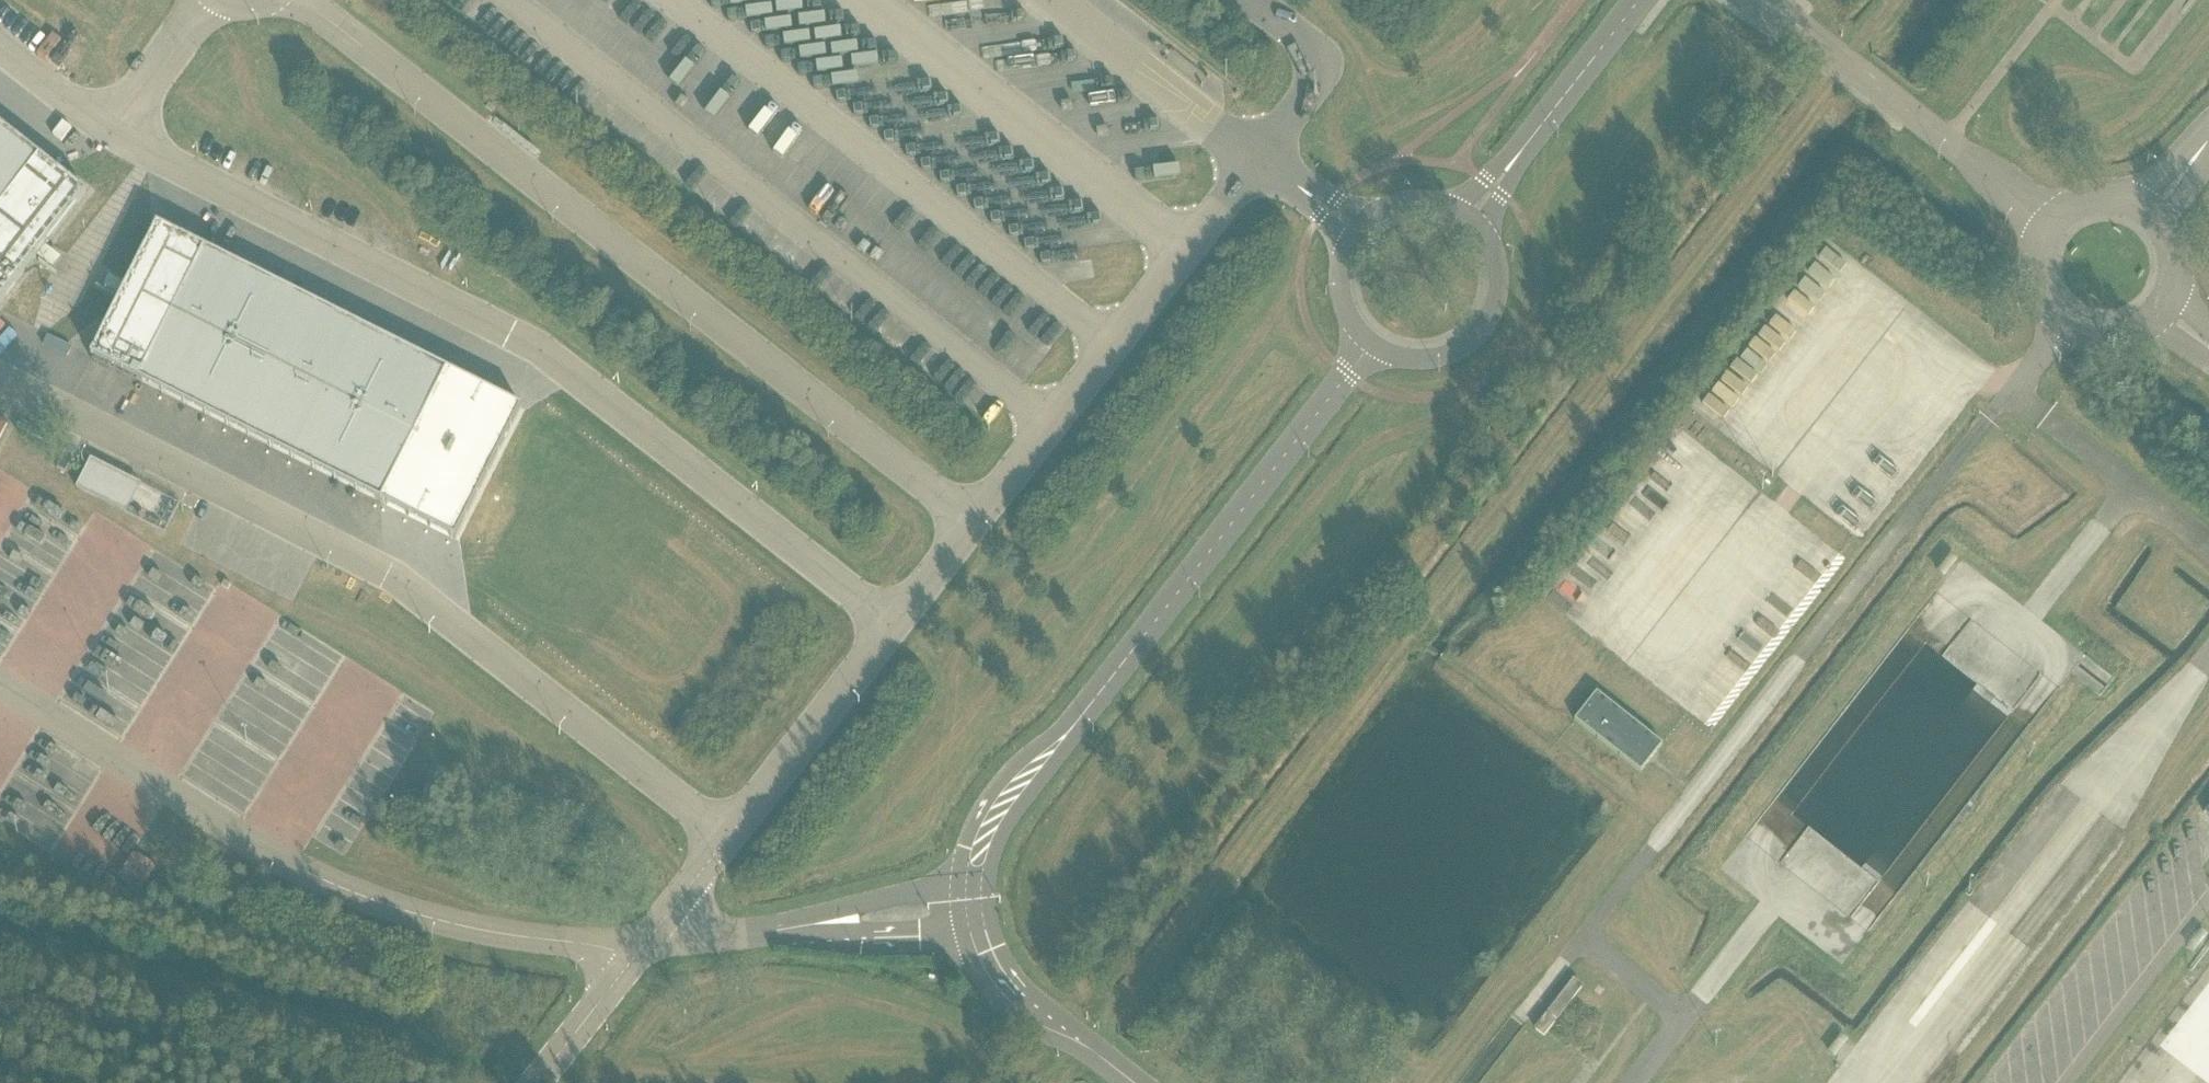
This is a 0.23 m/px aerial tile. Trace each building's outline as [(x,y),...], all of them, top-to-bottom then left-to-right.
[(41,252),(86,194),(0,127),(0,305),(41,252)] [(122,298),(92,357),(93,358),(140,381),(381,503),(382,503),(456,540),(522,409),(448,372),(445,371),(207,251),(158,226),(127,286),(125,290),(122,298)] [(91,460),(76,489),(126,514),(141,485),(91,460)] [(1651,744),(1585,692),(1563,720),(1629,772),(1651,744)] [(116,880),(145,892),(157,864),(129,852),(116,880)] [(1548,1013),(1557,1020),(1582,987),(1573,981),(1548,1013)] [(1535,1030),(1544,1037),(1555,1022),(1547,1015),(1535,1030)]
